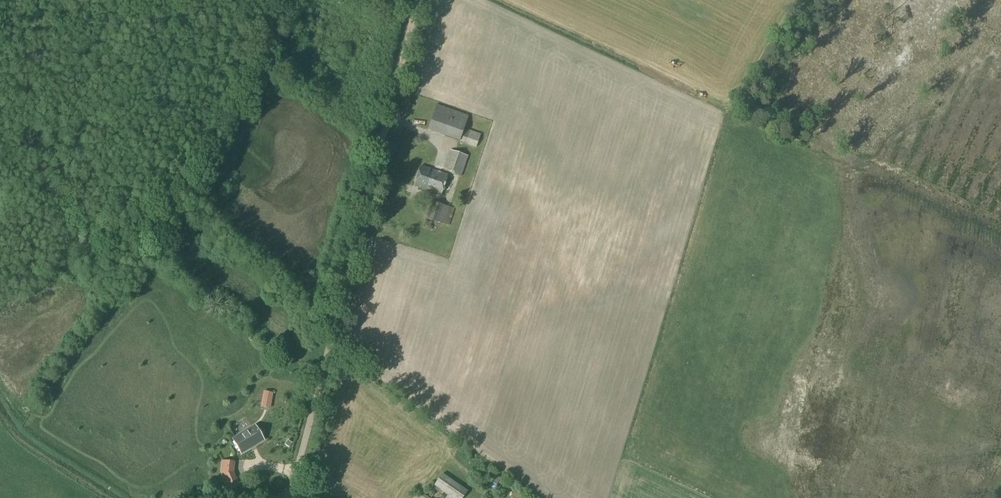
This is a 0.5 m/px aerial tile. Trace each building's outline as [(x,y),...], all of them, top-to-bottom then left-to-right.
[(459,142),(475,148),(480,134),(464,128),(468,116),(436,105),(428,130),(459,141),(459,142)] [(454,174),(461,177),(468,156),(450,150),(444,168),(455,172),(454,174)] [(418,191),(435,196),(436,194),(441,195),(447,175),(420,166),(414,187),(418,188),(418,191)] [(425,219),(447,226),(453,208),(431,201),(425,219)] [(262,407),(270,408),(273,393),(264,392),(262,407)] [(233,439),(241,453),(264,440),(255,426),(233,439)] [(228,491),(238,486),(232,472),(233,462),(222,461),(221,471),(222,477),(228,491)] [(494,483),(497,485),(501,478),(488,469),(485,473),(493,479),(491,482),(494,483)] [(467,491),(442,473),(433,485),(452,497),(462,497),(467,491)]
